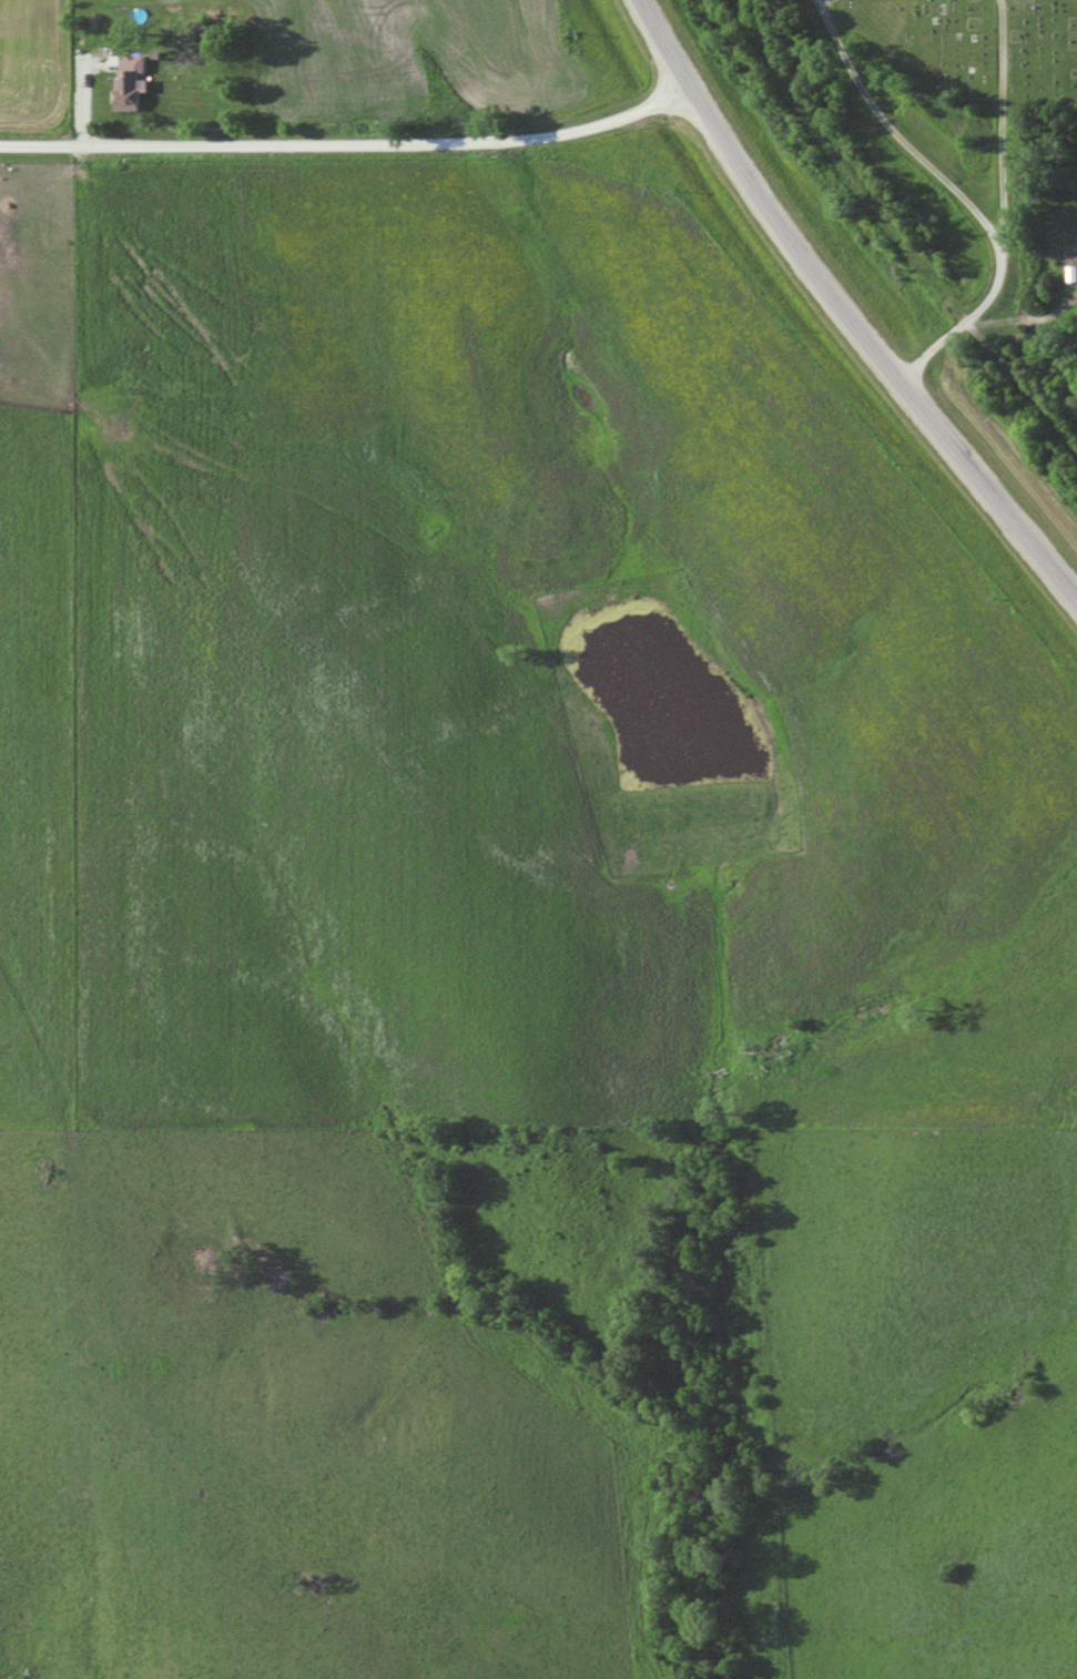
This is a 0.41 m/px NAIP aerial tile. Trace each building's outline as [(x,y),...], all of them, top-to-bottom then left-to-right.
[(141,110),(141,62),(115,62),(115,110),(141,110)]
